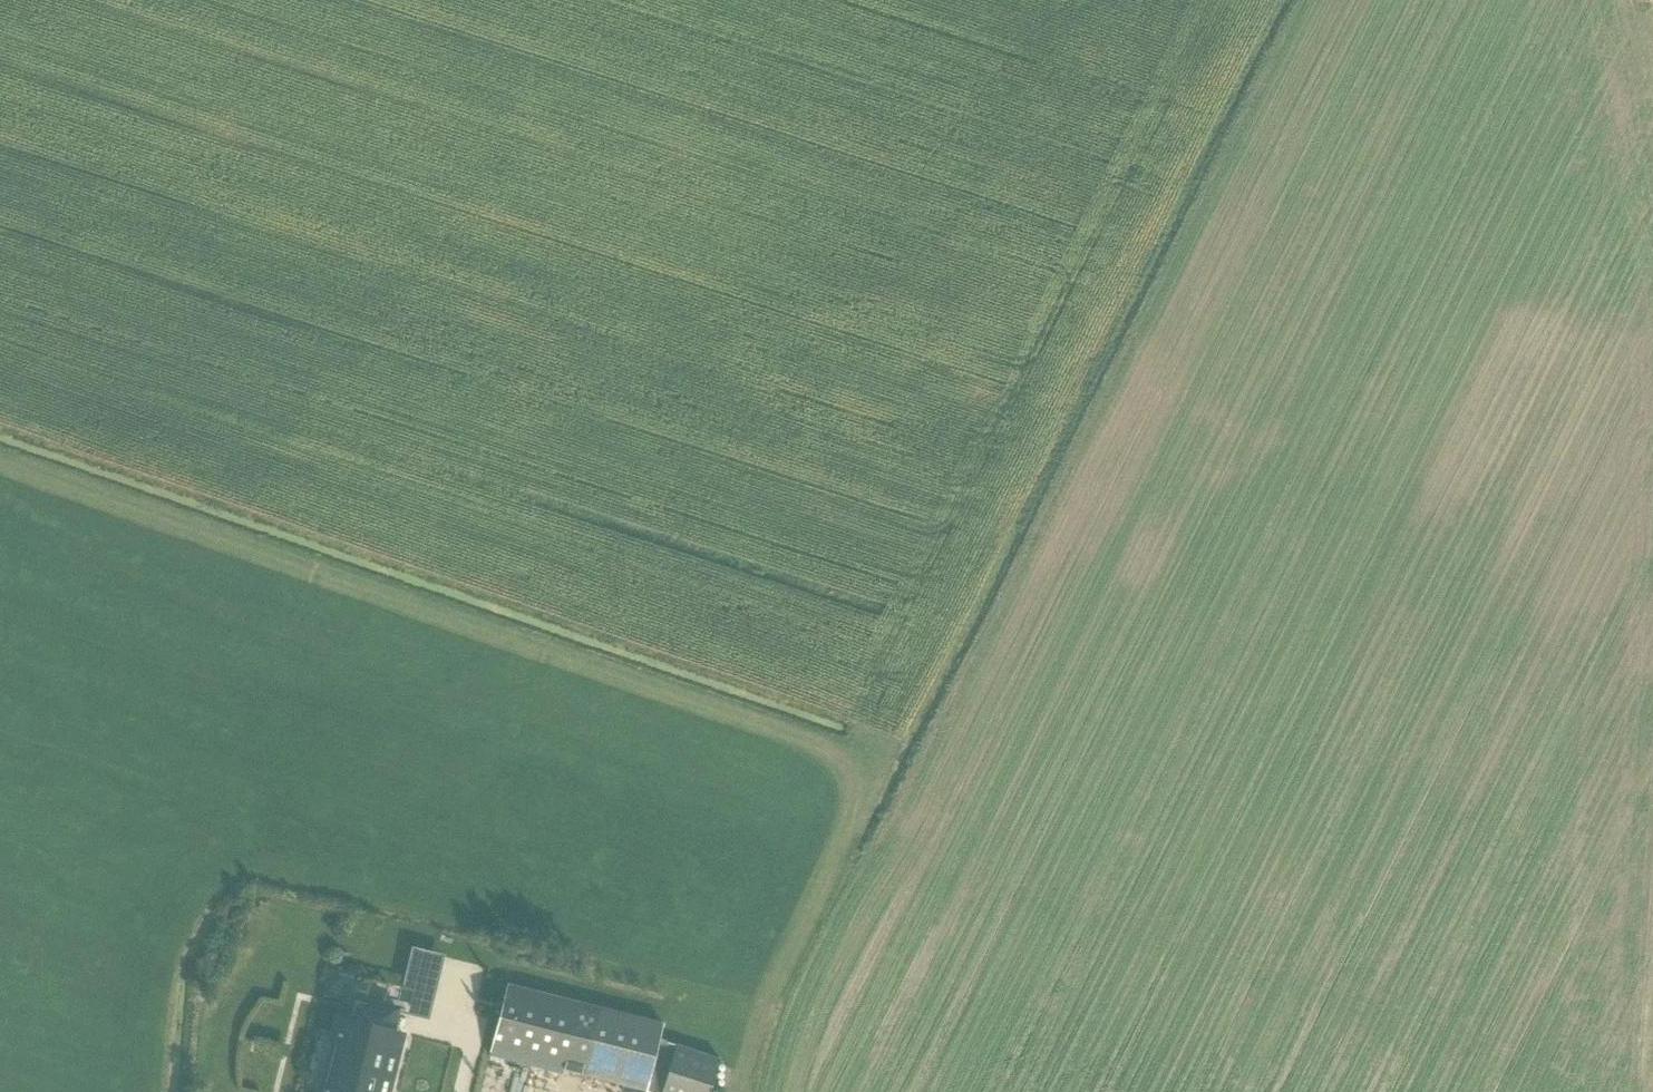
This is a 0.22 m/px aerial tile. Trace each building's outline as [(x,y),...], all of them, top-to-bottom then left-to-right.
[(508,985),(491,1052),(651,1091),(711,1091),(719,1057),(658,1041),(663,1023),(508,985)] [(350,995),(345,1017),(335,1015),(315,1091),(388,1091),(403,1032),(394,1030),(400,1007),(350,995)] [(583,1091),(598,1091),(598,1082),(582,1083),(583,1091)]
